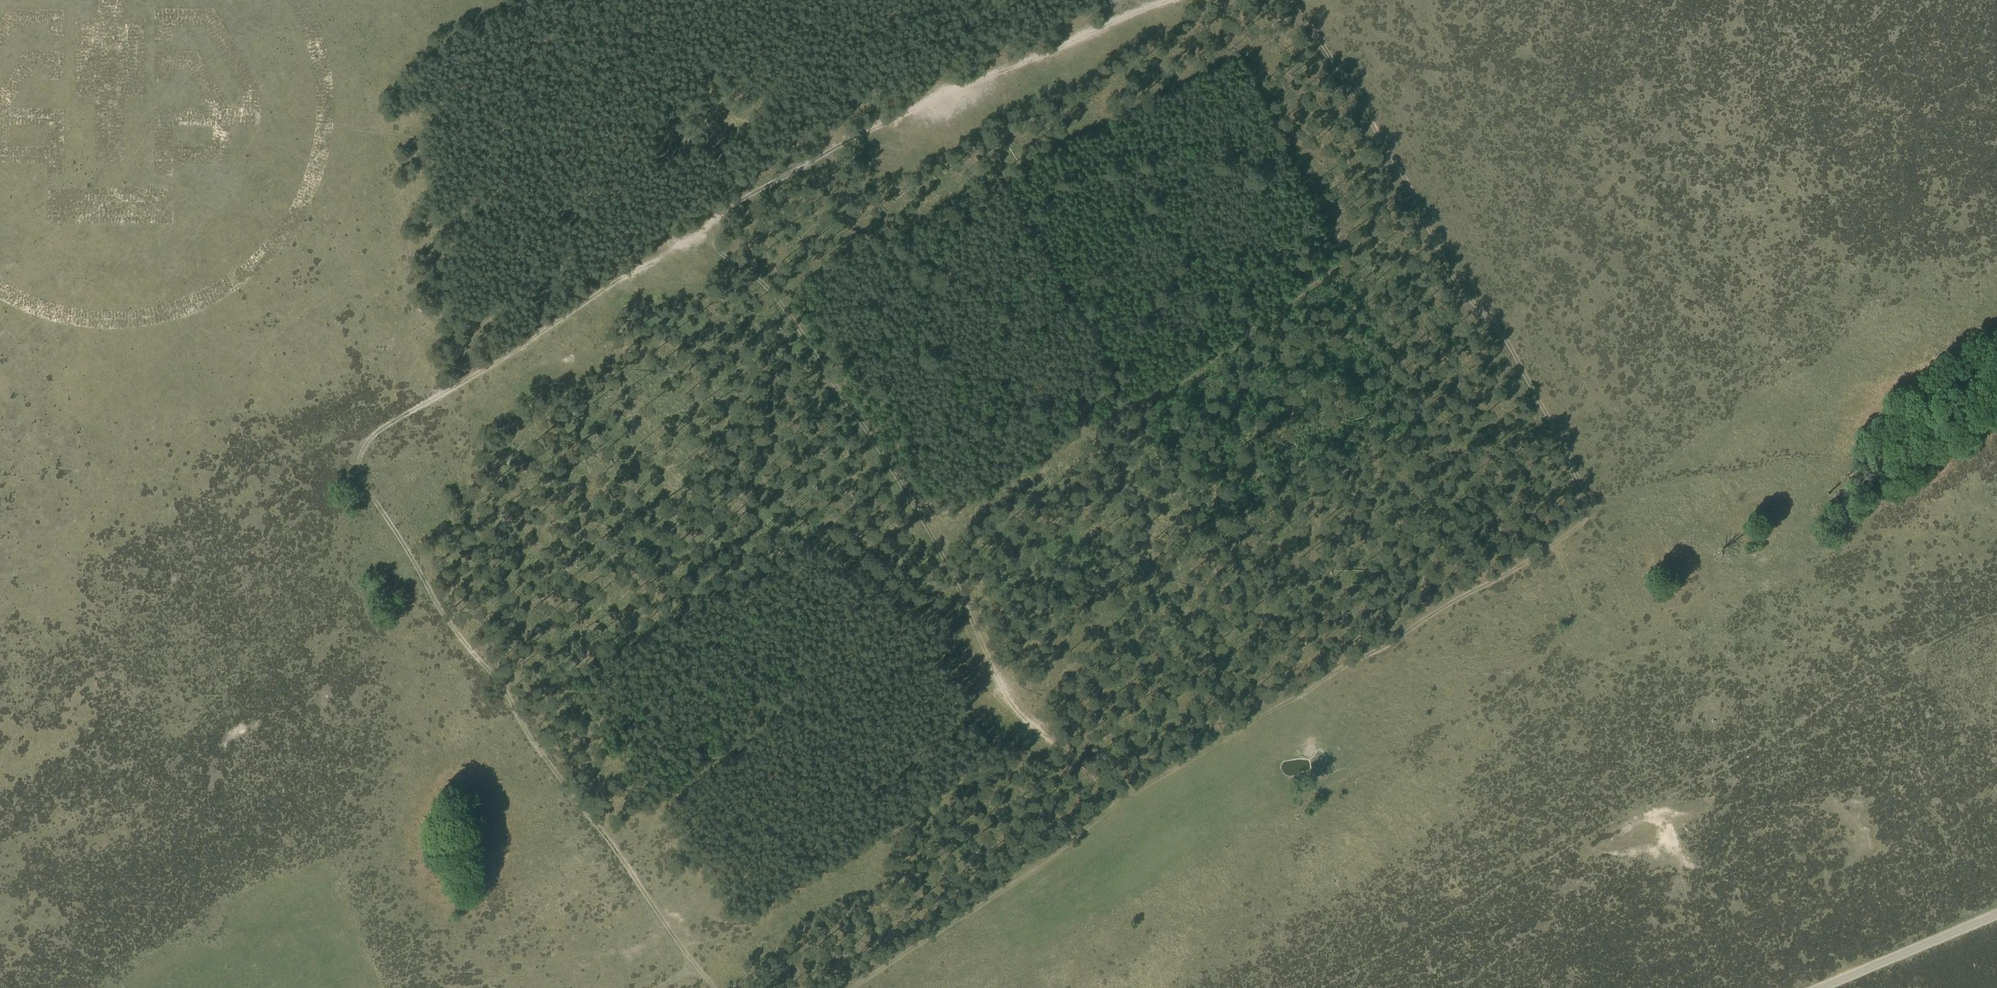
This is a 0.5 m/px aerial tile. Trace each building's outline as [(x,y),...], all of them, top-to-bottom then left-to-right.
[(1166,5),(1168,11),(1181,8),(1180,2),(1166,5)]
